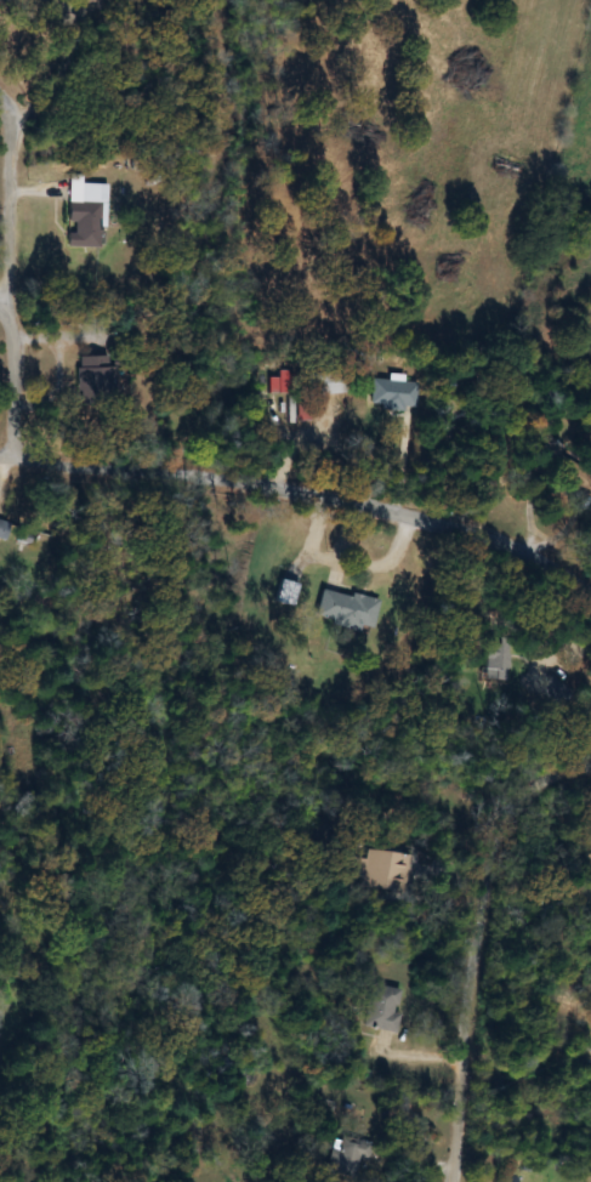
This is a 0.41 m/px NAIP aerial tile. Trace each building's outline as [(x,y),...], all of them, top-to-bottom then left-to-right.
[(100,9),(104,0),(84,0),(83,1),(100,9)] [(102,186),(79,185),(79,176),(68,175),(65,248),(100,249),(102,186)] [(110,404),(109,357),(75,358),(76,404),(110,404)] [(345,395),(345,373),(310,373),(310,395),(345,395)] [(366,409),(415,412),(417,384),(368,380),(366,409)] [(377,603),(318,589),(311,619),(369,634),(377,603)] [(504,682),(507,647),(481,644),(477,679),(504,682)] [(401,992),(369,984),(359,1027),(392,1035),(401,992)] [(368,1162),(371,1145),(338,1137),(335,1152),(328,1150),(323,1172),(353,1179),(358,1160),(368,1162)]
